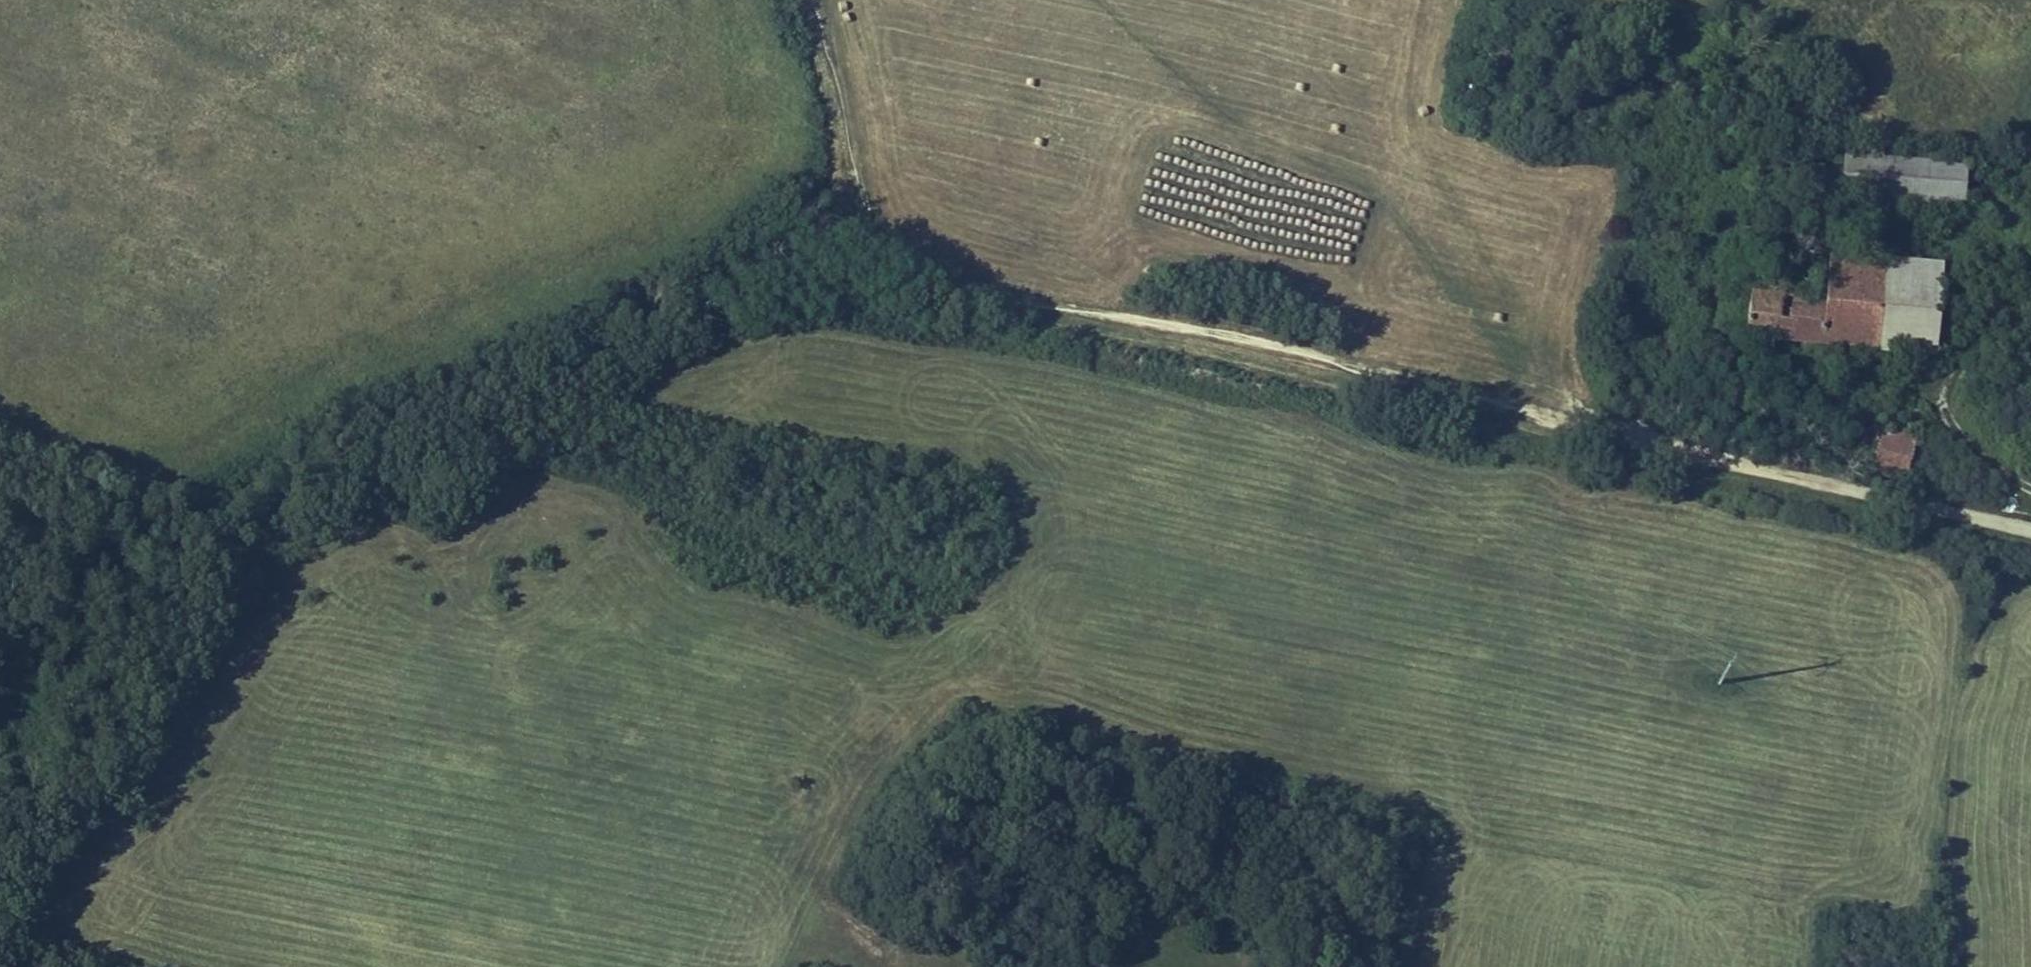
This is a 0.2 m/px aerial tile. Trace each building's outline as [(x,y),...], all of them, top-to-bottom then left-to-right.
[(1989,170),(1868,151),(1862,190),(1982,210),(1989,170)] [(1761,284),(1756,327),(1936,354),(1951,288),(1993,293),(2000,254),(1977,251),(1973,274),(1840,257),(1835,292),(1791,284),(1790,290),(1761,284)] [(1862,431),(1855,463),(1915,477),(1921,444),(1911,442),(1862,431)]
